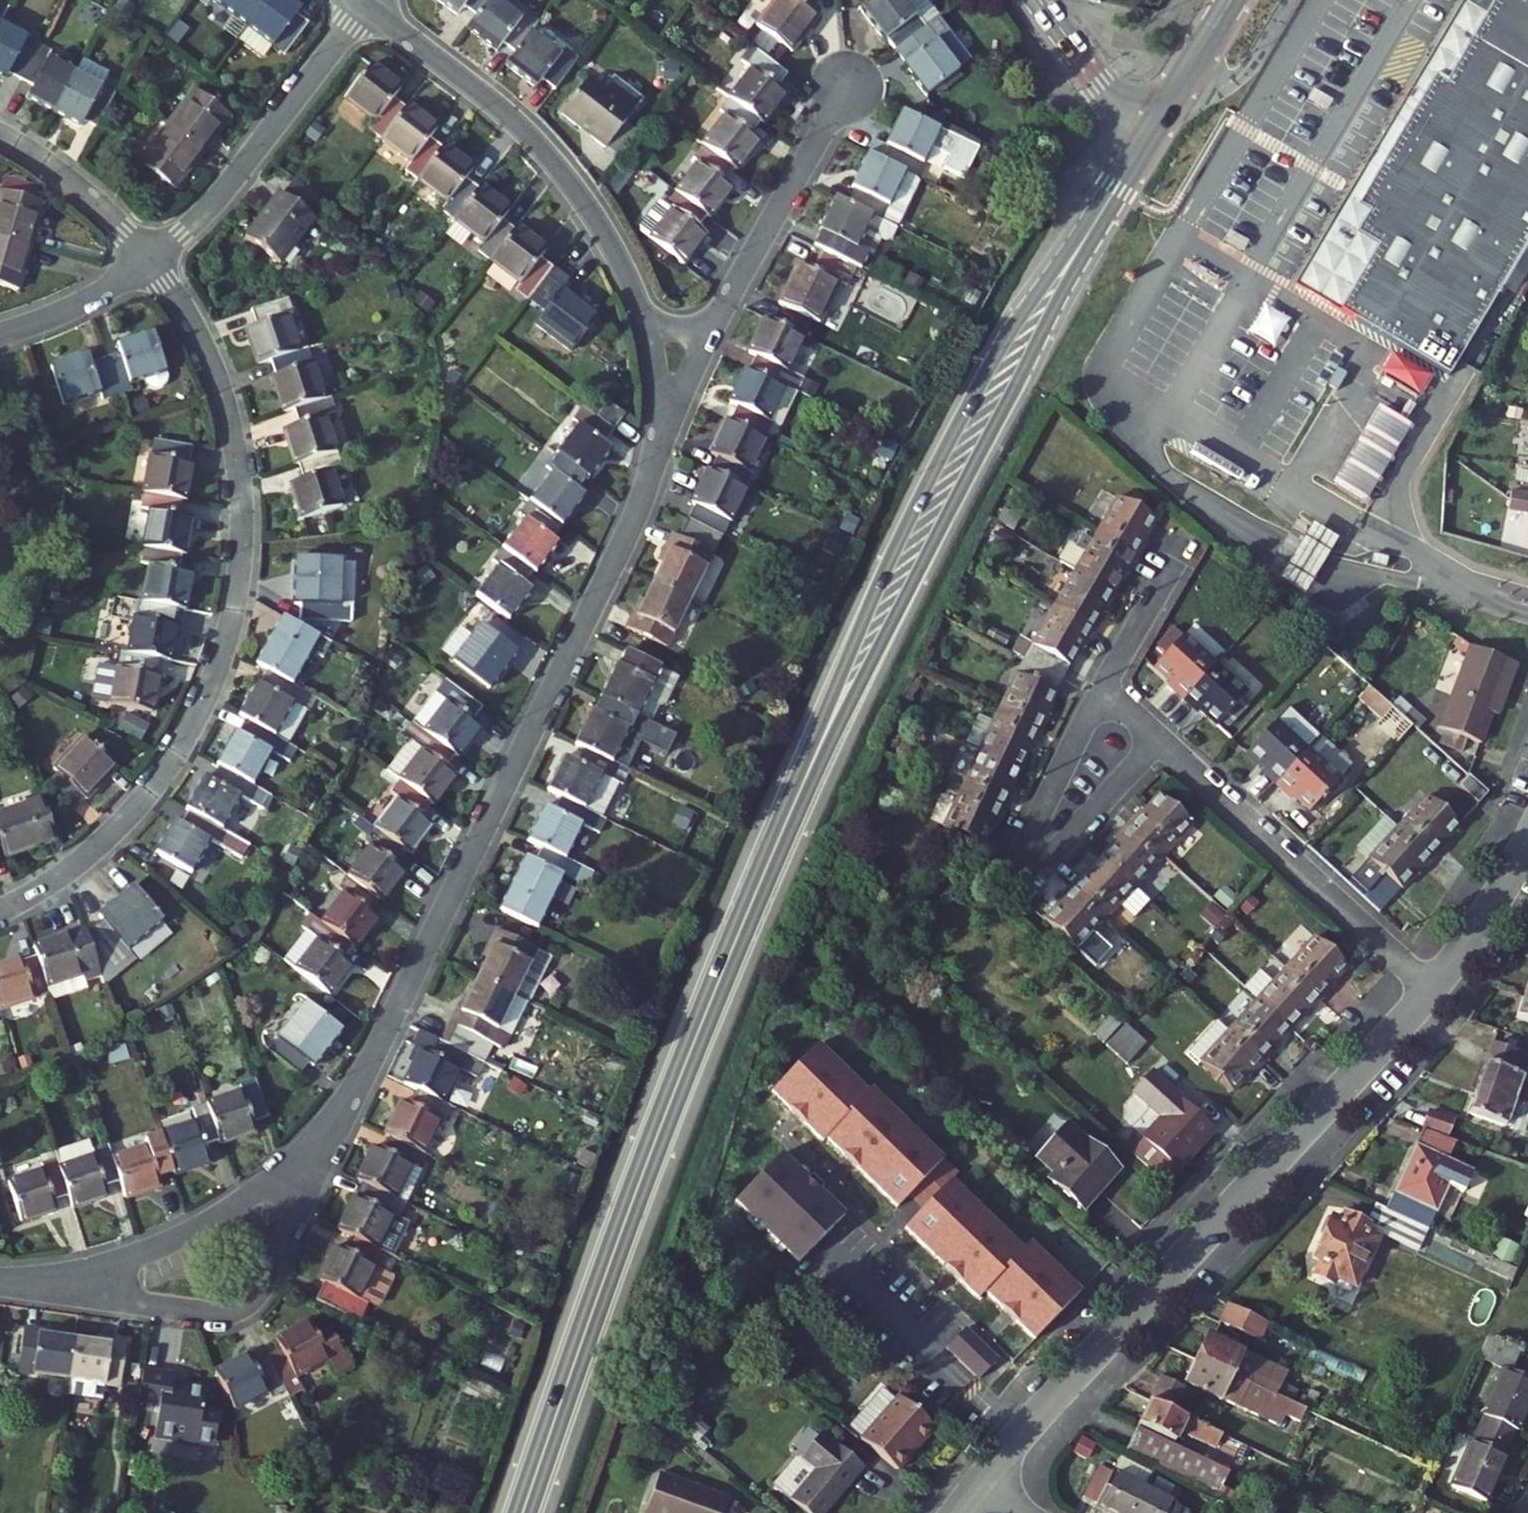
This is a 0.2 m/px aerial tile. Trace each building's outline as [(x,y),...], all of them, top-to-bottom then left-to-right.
[(249,26),(269,0),(215,0),(249,26)] [(289,0),(269,0),(249,26),(240,38),(264,56),(273,45),(286,54),(309,22),(297,14),(301,9),(289,0)] [(464,7),(476,16),(488,0),(440,0),(458,14),(464,7)] [(466,28),(497,51),(503,42),(514,51),(530,31),(538,21),(526,12),(522,17),(499,0),(488,0),(476,16),(466,28)] [(756,24),(792,51),(819,16),(812,11),(819,2),(817,0),(775,0),(756,24)] [(861,8),(885,40),(887,38),(896,50),(926,27),(924,25),(938,14),(928,0),(872,0),(861,8)] [(1508,276),(1527,242),(1527,0),(1465,0),(1423,70),(1434,76),(1397,140),(1386,134),(1297,285),(1449,375),(1501,288),(1507,292),(1514,279),(1508,276)] [(904,62),(902,64),(926,94),(933,89),(958,69),(974,58),(941,16),(896,50),(904,62)] [(9,72),(22,79),(40,44),(0,23),(0,24),(0,74),(6,77),(9,72)] [(536,88),(542,79),(555,89),(579,58),(566,48),(561,55),(530,31),(514,51),(505,64),(536,88)] [(40,44),(22,79),(35,85),(29,97),(56,111),(76,72),(49,58),(53,51),(40,44)] [(787,92),(778,86),(788,74),(757,50),(748,62),(755,67),(731,99),(760,122),(762,124),(787,92)] [(84,121),(99,128),(117,93),(103,86),(109,73),(83,59),(76,72),(56,111),(82,125),(84,121)] [(679,61),(669,61),(668,80),(679,80),(679,61)] [(371,128),(382,137),(405,107),(394,98),(401,88),(371,65),(345,98),(376,122),(371,128)] [(958,69),(933,89),(938,96),(964,76),(958,69)] [(1434,76),(1423,70),(1386,134),(1397,140),(1434,76)] [(562,113),(607,148),(633,113),(587,79),(562,113)] [(196,90),(169,126),(204,153),(231,117),(196,90)] [(704,145),(734,168),(737,170),(760,139),(751,133),(760,122),(731,99),(722,111),(727,115),(704,145)] [(418,177),(440,147),(429,138),(437,128),(406,105),(405,107),(382,137),(412,160),(406,169),(418,177)] [(917,176),(940,128),(904,111),(887,145),(876,140),(869,153),(917,176)] [(177,188),(204,153),(169,126),(142,162),(177,188)] [(440,147),(418,177),(449,201),(442,210),(455,219),(478,188),(466,178),(473,168),(443,145),(440,147)] [(733,187),(725,181),(734,168),(704,145),(695,157),(700,162),(677,192),(707,216),(710,217),(733,187)] [(896,225),(898,226),(921,178),(917,176),(869,153),(852,188),(855,189),(849,202),(874,213),(896,225)] [(32,245),(44,201),(36,199),(40,184),(5,175),(0,193),(0,236),(32,245)] [(490,259),(515,227),(504,218),(510,209),(480,186),(478,188),(455,219),(485,242),(479,250),(490,259)] [(314,218),(279,191),(244,236),(280,263),(314,218)] [(707,216),(677,192),(668,204),(663,200),(641,227),(643,232),(683,264),(707,233),(699,227),(707,216)] [(823,232),(816,246),(823,250),(856,266),(863,252),(866,254),(876,234),(884,238),(890,237),(896,225),(874,213),(849,202),(837,196),(821,231),(823,232)] [(530,298),(554,268),(541,257),(547,249),(516,225),(515,227),(490,259),(522,283),(517,289),(530,298)] [(0,236),(0,283),(19,289),(32,245),(0,236)] [(1507,292),(1514,296),(1527,273),(1527,242),(1508,276),(1514,279),(1507,292)] [(821,322),(841,281),(847,284),(856,266),(823,250),(814,268),(800,261),(780,302),(821,322)] [(599,314),(563,288),(569,279),(554,268),(530,298),(546,310),(535,324),(570,351),(599,314)] [(252,309),(257,324),(247,328),(259,364),(272,360),(299,351),(287,314),(294,312),(289,297),(252,309)] [(1249,333),(1281,348),(1294,322),(1262,307),(1249,333)] [(757,355),(750,369),(786,386),(797,391),(804,378),(787,370),(804,336),(766,318),(750,352),(757,355)] [(120,353),(105,358),(118,396),(133,391),(130,383),(166,371),(154,332),(117,343),(120,353)] [(285,411),(296,408),(325,398),(308,348),(299,351),(272,360),(276,374),(273,375),(285,411)] [(65,405),(101,393),(103,400),(118,396),(105,358),(91,362),(88,353),(52,365),(65,405)] [(731,402),(738,405),(730,420),(765,437),(772,422),(769,421),(786,386),(750,369),(748,368),(731,402)] [(297,465),(299,464),(337,452),(324,415),(336,411),(331,396),(325,398),(296,408),(301,422),(284,428),(297,465)] [(608,402),(597,416),(614,429),(624,415),(608,402)] [(612,448),(604,442),(614,429),(597,416),(581,405),(572,417),(579,423),(555,453),(586,476),(589,479),(612,448)] [(1407,425),(1380,409),(1367,431),(1394,446),(1407,425)] [(718,456),(711,470),(747,487),(754,474),(749,471),(765,437),(730,420),(728,418),(711,452),(718,456)] [(1520,423),(1519,432),(1527,433),(1527,424),(1520,423)] [(1394,446),(1367,431),(1360,441),(1387,457),(1394,446)] [(155,439),(145,492),(182,499),(185,500),(192,460),(190,460),(192,446),(155,439)] [(1387,457),(1360,441),(1335,483),(1362,500),(1387,457)] [(299,464),(304,479),(291,483),(304,519),(344,505),(332,469),(341,466),(337,452),(299,464)] [(546,465),(552,471),(529,501),(560,524),(562,526),(585,496),(576,489),(586,476),(555,453),(546,465)] [(711,470),(709,469),(692,503),(695,504),(688,518),(722,535),(724,535),(747,487),(711,470)] [(1527,502),(1527,493),(1510,490),(1508,499),(1527,502)] [(144,546),(184,553),(185,554),(192,516),(180,514),(182,499),(145,492),(142,507),(151,508),(144,546)] [(1116,495),(1095,532),(1137,556),(1147,539),(1144,538),(1156,517),(1116,495)] [(1508,499),(1507,509),(1527,513),(1527,502),(1508,499)] [(559,543),(551,536),(560,524),(529,501),(520,513),(526,517),(503,548),(533,572),(535,573),(559,543)] [(667,558),(655,582),(691,599),(722,535),(688,518),(679,535),(673,532),(662,555),(667,558)] [(1338,539),(1312,524),(1280,579),(1305,594),(1338,539)] [(1127,574),(1137,556),(1095,532),(1091,539),(1081,533),(1074,546),(1068,543),(1058,560),(1074,569),(1113,592),(1124,573),(1127,574)] [(144,601),(179,607),(186,609),(194,571),(181,568),(184,553),(144,546),(141,561),(151,563),(144,601)] [(984,561),(990,550),(984,547),(977,557),(984,561)] [(532,590),(524,583),(533,572),(503,548),(493,560),(499,564),(476,594),(509,620),(532,590)] [(1386,558),(1371,554),(1369,565),(1383,568),(1386,558)] [(340,604),(342,559),(296,558),(295,603),(300,603),(300,619),(353,620),(353,605),(340,604)] [(353,559),(342,559),(340,604),(353,605),(353,559)] [(1102,612),(1113,592),(1074,569),(1053,606),(1095,631),(1105,613),(1102,612)] [(655,582),(643,607),(639,605),(628,627),(668,646),(691,599),(655,582)] [(56,604),(59,589),(50,587),(47,602),(56,604)] [(129,652),(161,658),(171,660),(178,622),(176,622),(179,607),(144,601),(138,600),(129,652)] [(1086,647),(1095,631),(1053,606),(1024,658),(1063,678),(1082,645),(1086,647)] [(492,611),(482,625),(502,640),(512,626),(492,611)] [(256,664),(267,670),(292,684),(310,651),(323,658),(331,643),(283,616),(256,664)] [(518,652),(502,640),(482,625),(455,660),(491,688),(518,652)] [(1184,698),(1215,664),(1183,634),(1154,666),(1170,682),(1169,684),(1184,698)] [(1521,663),(1473,645),(1444,729),(1486,744),(1498,710),(1509,678),(1516,680),(1521,663)] [(129,652),(122,650),(112,703),(153,711),(160,675),(157,674),(161,658),(129,652)] [(601,698),(604,699),(638,716),(648,696),(657,701),(663,699),(676,673),(628,650),(621,664),(619,663),(601,698)] [(1049,714),(1046,712),(1063,678),(1024,658),(998,713),(1041,733),(1049,714)] [(1199,711),(1201,709),(1218,725),(1247,693),(1215,664),(1184,698),(1199,711)] [(239,715),(246,719),(286,742),(312,695),(292,684),(267,670),(260,684),(258,682),(239,715)] [(1357,691),(1365,682),(1358,676),(1350,685),(1357,691)] [(1504,712),(1516,680),(1509,678),(1498,710),(1504,712)] [(425,732),(455,755),(457,757),(480,726),(473,720),(483,708),(451,683),(441,696),(436,692),(413,722),(425,732)] [(1380,720),(1389,710),(1368,691),(1359,700),(1380,720)] [(576,744),(585,748),(612,762),(629,728),(632,729),(638,716),(604,699),(597,712),(592,710),(576,744)] [(1032,750),(1041,733),(998,713),(980,751),(1020,769),(1029,749),(1032,750)] [(119,730),(141,744),(150,729),(128,715),(119,730)] [(253,784),(271,751),(288,760),(293,752),(283,746),(286,742),(246,719),(238,732),(236,732),(218,765),(220,766),(253,784)] [(1277,783),(1309,749),(1277,719),(1247,751),(1265,768),(1263,770),(1277,783)] [(400,780),(431,803),(433,805),(457,774),(446,767),(455,755),(425,732),(416,743),(411,739),(388,770),(400,780)] [(87,799),(118,766),(85,735),(54,768),(87,799)] [(754,738),(749,747),(757,750),(761,742),(754,738)] [(561,796),(596,813),(602,816),(619,781),(614,779),(620,766),(612,762),(585,748),(578,762),(565,755),(548,790),(561,796)] [(1292,797),(1294,794),(1311,810),(1341,778),(1309,749),(1277,783),(1292,797)] [(1010,790),(1020,769),(980,751),(962,789),(1004,809),(1013,791),(1010,790)] [(271,794),(253,784),(220,766),(213,779),(206,775),(187,810),(188,810),(222,829),(241,795),(263,807),(271,794)] [(87,799),(54,768),(44,779),(77,810),(87,799)] [(1486,790),(1468,774),(1459,785),(1477,801),(1486,790)] [(431,823),(422,816),(431,803),(400,780),(391,792),(399,798),(376,829),(406,852),(408,853),(431,823)] [(1004,809),(962,789),(944,827),(984,846),(993,826),(996,827),(1004,809)] [(4,856),(43,844),(39,834),(53,830),(41,792),(27,797),(30,804),(0,813),(0,842),(2,846),(4,856)] [(1130,823),(1164,855),(1192,823),(1160,794),(1146,810),(1144,808),(1130,823)] [(1444,841),(1460,823),(1428,794),(1398,826),(1434,858),(1446,843),(1444,841)] [(543,847),(565,858),(582,823),(590,827),(596,813),(561,796),(554,810),(545,806),(528,840),(543,847)] [(66,825),(59,804),(49,807),(56,828),(66,825)] [(188,810),(182,822),(175,819),(157,853),(192,871),(210,838),(243,856),(250,844),(222,829),(188,810)] [(359,817),(354,823),(363,830),(367,824),(359,817)] [(1103,857),(1135,886),(1164,855),(1130,823),(1117,837),(1119,839),(1103,857)] [(1434,858),(1398,826),(1369,858),(1402,887),(1417,871),(1419,873),(1434,858)] [(366,841),(371,845),(348,875),(379,899),(381,900),(404,870),(396,864),(406,852),(376,829),(366,841)] [(53,830),(39,834),(43,844),(57,839),(53,830)] [(527,856),(501,908),(538,927),(563,874),(571,878),(577,864),(565,858),(543,847),(536,861),(527,856)] [(1073,886),(1106,917),(1135,886),(1103,857),(1089,872),(1087,871),(1073,886)] [(339,886),(346,892),(322,922),(353,946),(356,948),(379,918),(370,911),(379,899),(348,875),(339,886)] [(1392,897),(1386,893),(1389,889),(1377,881),(1363,901),(1381,913),(1392,897)] [(104,919),(87,933),(101,976),(104,985),(137,957),(130,949),(164,919),(134,885),(100,915),(104,919)] [(1078,949),(1106,917),(1073,886),(1059,901),(1061,902),(1046,920),(1078,949)] [(352,964),(343,958),(353,946),(322,922),(310,913),(301,925),(305,929),(282,958),(329,994),(352,964)] [(675,934),(682,920),(672,915),(665,929),(675,934)] [(682,920),(675,934),(679,936),(686,921),(682,920)] [(33,947),(36,956),(46,985),(83,973),(86,981),(101,976),(87,933),(86,929),(33,947)] [(497,929),(487,951),(491,952),(479,978),(529,1003),(551,957),(535,949),(537,947),(497,929)] [(1286,968),(1320,999),(1334,984),(1332,983),(1347,965),(1315,936),(1286,968)] [(49,993),(46,985),(36,956),(22,960),(21,958),(0,965),(0,1009),(49,993)] [(1180,963),(1174,957),(1166,966),(1172,971),(1180,963)] [(1308,1013),(1320,999),(1286,968),(1273,982),(1260,970),(1245,987),(1258,999),(1290,1028),(1305,1012),(1308,1013)] [(1155,981),(1148,974),(1138,984),(1146,991),(1155,981)] [(467,1002),(463,1000),(451,1023),(442,1041),(473,1056),(482,1038),(503,1049),(509,1035),(512,1037),(529,1003),(479,978),(467,1002)] [(1524,995),(1516,1017),(1527,1021),(1527,997),(1524,995)] [(1279,1046),(1276,1044),(1290,1028),(1258,999),(1229,1031),(1264,1062),(1279,1046)] [(341,1030),(305,1003),(269,1050),(300,1073),(309,1061),(314,1065),(341,1030)] [(1122,1023),(1112,1014),(1095,1033),(1105,1042),(1122,1023)] [(1140,1018),(1133,1026),(1143,1036),(1150,1028),(1140,1018)] [(1197,1065),(1200,1062),(1233,1091),(1248,1074),(1250,1077),(1264,1062),(1229,1031),(1218,1020),(1186,1055),(1197,1065)] [(1128,1063),(1147,1043),(1127,1024),(1108,1045),(1128,1063)] [(407,1060),(415,1064),(422,1050),(431,1055),(439,1040),(418,1030),(411,1044),(414,1046),(407,1060)] [(422,1091),(442,1101),(458,1068),(479,1078),(486,1062),(473,1056),(439,1040),(431,1055),(422,1050),(415,1064),(405,1084),(422,1091)] [(867,1092),(817,1044),(772,1090),(823,1140),(826,1136),(898,1206),(909,1194),(943,1159),(870,1088),(867,1092)] [(1478,1088),(1527,1106),(1527,1078),(1523,1076),(1527,1062),(1527,1056),(1493,1044),(1478,1088)] [(1165,1184),(1215,1129),(1152,1072),(1134,1091),(1152,1107),(1163,1118),(1144,1139),(1131,1153),(1165,1184)] [(243,1091),(207,1103),(219,1139),(220,1142),(255,1130),(252,1120),(268,1115),(256,1079),(240,1085),(243,1091)] [(1478,1088),(1469,1113),(1527,1134),(1527,1106),(1478,1088)] [(387,1135),(391,1137),(424,1152),(440,1118),(446,1121),(453,1106),(442,1101),(422,1091),(415,1105),(404,1100),(387,1135)] [(198,1122),(161,1133),(173,1170),(174,1173),(211,1161),(205,1144),(219,1139),(207,1103),(193,1108),(198,1122)] [(1132,1128),(1144,1139),(1163,1118),(1152,1107),(1132,1128)] [(1448,1132),(1452,1118),(1430,1110),(1424,1124),(1448,1132)] [(1120,1170),(1069,1124),(1038,1158),(1055,1174),(1051,1180),(1084,1211),(1120,1170)] [(1455,1141),(1422,1129),(1387,1208),(1426,1226),(1429,1227),(1448,1185),(1479,1199),(1489,1178),(1447,1159),(1455,1141)] [(113,1157),(120,1180),(126,1196),(162,1185),(159,1175),(173,1170),(161,1133),(147,1138),(149,1145),(113,1157)] [(363,1182),(395,1197),(412,1163),(418,1167),(425,1153),(424,1152),(391,1137),(385,1150),(375,1146),(358,1179),(363,1182)] [(105,1185),(120,1180),(113,1157),(108,1143),(93,1148),(92,1145),(89,1144),(85,1144),(54,1154),(56,1157),(68,1195),(72,1207),(108,1195),(105,1185)] [(735,1200),(798,1261),(844,1214),(818,1189),(824,1183),(812,1172),(806,1177),(781,1152),(735,1200)] [(57,1209),(53,1199),(68,1195),(56,1157),(41,1162),(44,1170),(7,1182),(20,1221),(57,1209)] [(924,1208),(951,1179),(959,1172),(944,1158),(943,1159),(909,1194),(924,1208)] [(1035,1338),(1081,1291),(1030,1242),(1023,1249),(951,1179),(924,1208),(905,1227),(978,1297),(985,1290),(1035,1338)] [(340,1230),(353,1236),(388,1253),(405,1218),(400,1215),(406,1203),(395,1197),(363,1182),(340,1230)] [(574,1202),(567,1198),(561,1210),(569,1213),(574,1202)] [(1352,1226),(1341,1222),(1333,1218),(1331,1221),(1327,1219),(1320,1234),(1324,1236),(1314,1259),(1323,1263),(1316,1277),(1334,1285),(1337,1278),(1356,1287),(1381,1232),(1416,1248),(1426,1226),(1387,1208),(1378,1204),(1369,1223),(1356,1217),(1352,1226)] [(1352,1226),(1356,1217),(1345,1213),(1341,1222),(1352,1226)] [(567,1226),(554,1220),(549,1229),(562,1236),(567,1226)] [(391,1273),(381,1268),(388,1253),(353,1236),(346,1251),(337,1246),(321,1279),(326,1281),(317,1300),(351,1317),(359,1321),(368,1303),(374,1306),(380,1304),(393,1279),(391,1273)] [(1486,1268),(1497,1273),(1513,1281),(1518,1267),(1492,1256),(1486,1268)] [(1229,1303),(1221,1321),(1262,1340),(1269,1322),(1229,1303)] [(519,1322),(508,1316),(504,1325),(514,1330),(519,1322)] [(330,1328),(316,1335),(309,1322),(275,1339),(280,1348),(266,1355),(285,1390),(288,1396),(302,1389),(295,1376),(329,1359),(335,1372),(349,1364),(330,1328)] [(49,1336),(50,1330),(26,1327),(20,1372),(70,1378),(75,1339),(49,1336)] [(966,1327),(948,1346),(980,1377),(998,1359),(966,1327)] [(1197,1359),(1292,1403),(1297,1390),(1275,1380),(1280,1369),(1208,1336),(1197,1359)] [(1514,1362),(1520,1347),(1489,1337),(1481,1356),(1496,1362),(1498,1356),(1514,1362)] [(103,1343),(75,1339),(70,1378),(121,1386),(128,1341),(104,1338),(103,1343)] [(254,1362),(249,1353),(215,1372),(235,1408),(269,1390),(272,1396),(285,1390),(266,1355),(254,1362)] [(1281,1425),(1286,1414),(1301,1420),(1306,1409),(1292,1403),(1197,1359),(1187,1383),(1281,1425)] [(174,1374),(143,1369),(138,1405),(158,1408),(154,1439),(178,1442),(178,1440),(208,1445),(215,1440),(219,1411),(202,1408),(205,1388),(172,1383),(174,1374)] [(1518,1430),(1527,1406),(1527,1379),(1504,1369),(1483,1415),(1485,1415),(1506,1425),(1516,1429),(1518,1430)] [(1151,1400),(1187,1417),(1190,1408),(1180,1404),(1187,1388),(1162,1376),(1151,1400)] [(868,1407),(881,1419),(897,1400),(883,1389),(868,1407)] [(900,1396),(864,1441),(900,1471),(912,1457),(910,1456),(918,1445),(922,1445),(936,1428),(900,1396)] [(1176,1439),(1180,1431),(1216,1447),(1222,1433),(1187,1417),(1151,1400),(1141,1423),(1176,1439)] [(851,1428),(864,1439),(881,1419),(868,1407),(851,1428)] [(1475,1439),(1473,1439),(1453,1486),(1487,1501),(1507,1454),(1506,1453),(1496,1449),(1506,1425),(1485,1415),(1475,1439)] [(1128,1451),(1236,1501),(1257,1511),(1268,1486),(1140,1425),(1128,1451)] [(1516,1429),(1506,1425),(1496,1449),(1506,1453),(1516,1429)] [(865,1467),(824,1433),(804,1457),(818,1468),(793,1498),(811,1512),(826,1512),(865,1467)] [(1151,1472),(1120,1457),(1112,1472),(1099,1465),(1083,1496),(1097,1503),(1096,1505),(1112,1512),(1131,1512),(1144,1486),(1151,1472)] [(727,1496),(657,1472),(644,1512),(721,1512),(727,1496)] [(1189,1511),(1176,1504),(1177,1502),(1144,1486),(1131,1512),(1188,1512),(1189,1511)]
